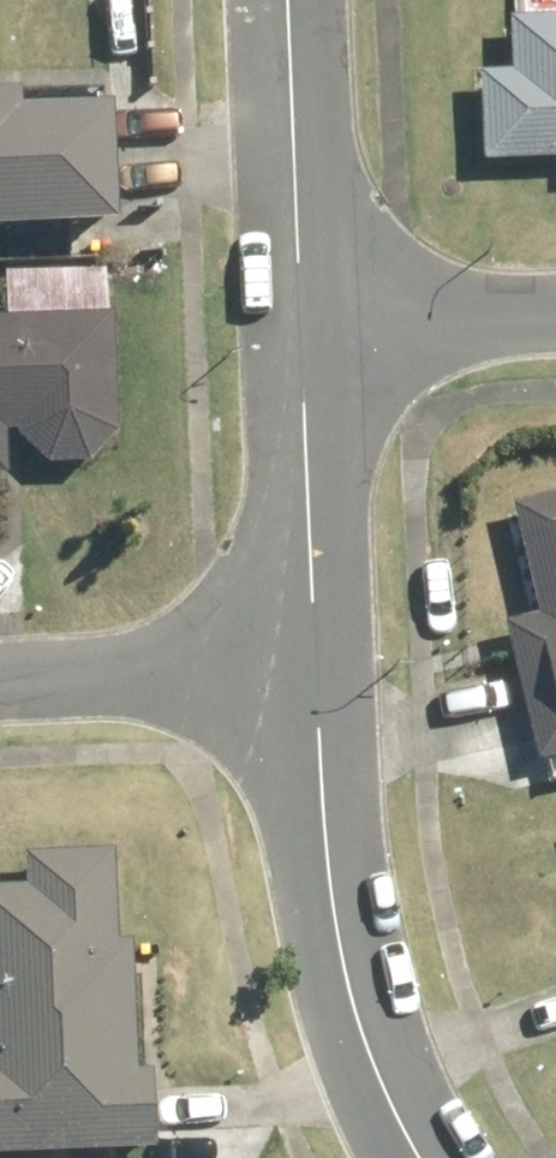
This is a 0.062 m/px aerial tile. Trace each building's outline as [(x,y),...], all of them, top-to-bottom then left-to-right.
[(486,19),(491,174),(555,172),(555,16),(486,19)] [(121,223),(116,137),(111,138),(110,108),(0,113),(0,229),(121,223)] [(2,571),(1,429),(113,427),(110,316),(0,319),(0,571),(2,571)] [(550,760),(555,758),(555,491),(521,501),(554,622),(517,632),(550,760)] [(120,859),(0,867),(0,1157),(152,1151),(149,1068),(133,1068),(120,859)]
